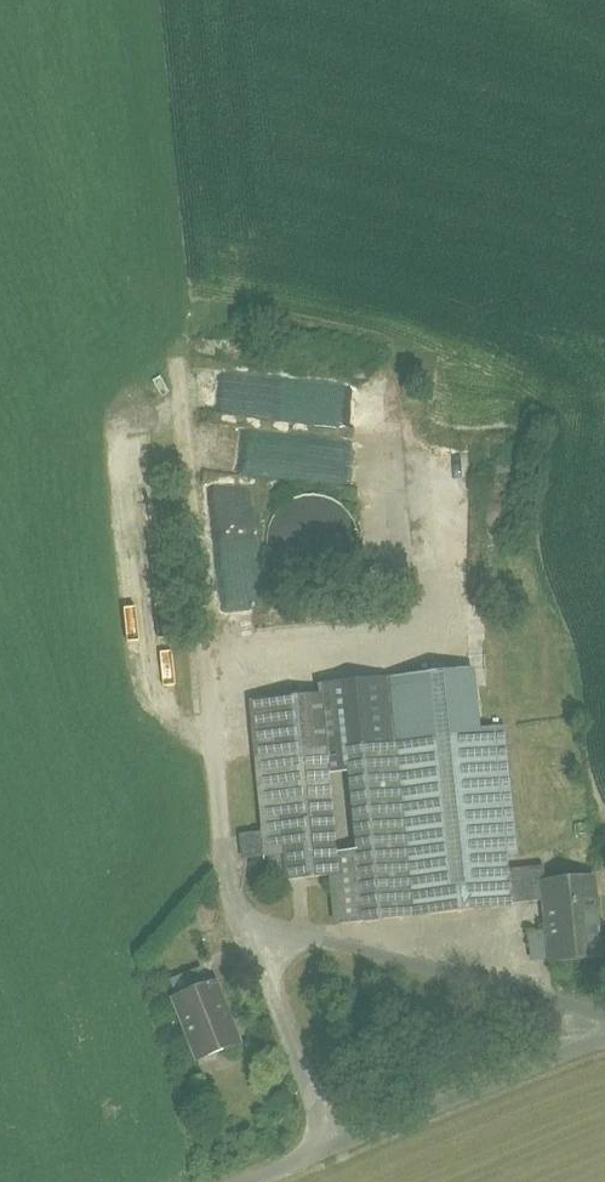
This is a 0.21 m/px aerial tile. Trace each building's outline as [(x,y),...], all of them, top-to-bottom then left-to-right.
[(351,526),(340,510),(325,502),(308,499),(292,504),(277,514),(269,529),(266,546),(271,563),(281,577),(295,585),(313,588),(329,583),(344,573),(353,556),(355,541),(351,526)] [(218,505),(217,540),(229,540),(230,506),(218,505)] [(237,567),(249,567),(250,537),(238,536),(237,567)] [(352,858),(333,859),(317,704),(244,711),(263,891),(325,884),(330,934),(538,913),(544,975),(603,969),(594,883),(543,888),(541,874),(518,876),(504,739),(342,755),(352,858)] [(242,1063),(212,988),(167,1006),(197,1081),(242,1063)]
